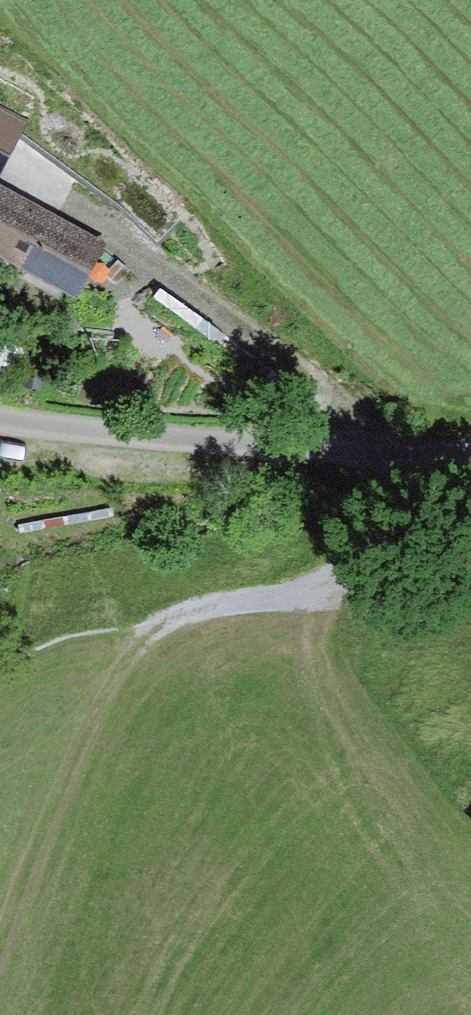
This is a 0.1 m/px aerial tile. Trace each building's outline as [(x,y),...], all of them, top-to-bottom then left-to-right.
[(108,244),(0,186),(0,255),(79,297),(108,244)]
